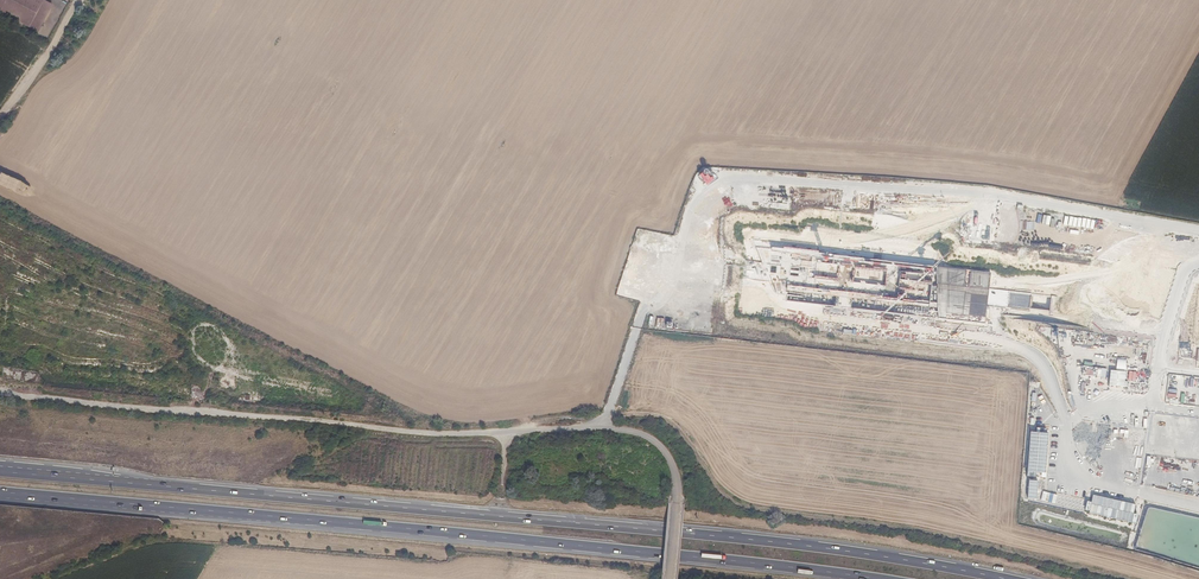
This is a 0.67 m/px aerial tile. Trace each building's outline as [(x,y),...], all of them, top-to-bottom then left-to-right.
[(37,34),(52,6),(40,0),(0,0),(0,14),(37,34)] [(1124,370),(1124,379),(1136,379),(1136,371),(1124,370)] [(1169,433),(1171,418),(1152,415),(1150,430),(1169,433)] [(1035,432),(1028,431),(1025,475),(1035,476),(1035,472),(1044,473),(1047,433),(1044,432),(1045,427),(1035,427),(1035,432)] [(1088,513),(1131,522),(1135,503),(1092,495),(1088,513)]
